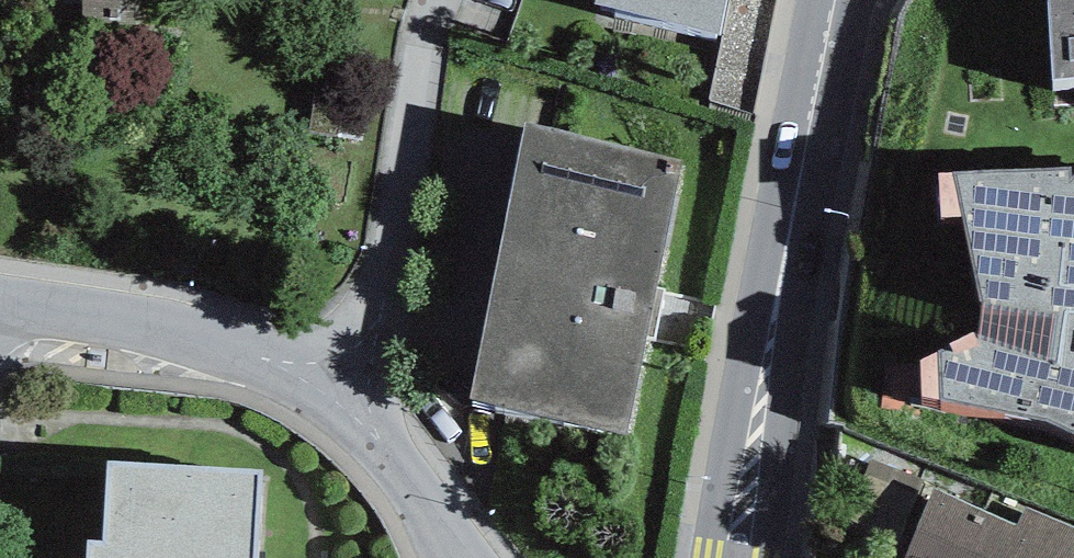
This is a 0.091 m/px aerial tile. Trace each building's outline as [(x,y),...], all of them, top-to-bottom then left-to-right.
[(603,34),(722,54),(731,0),(609,0),(603,34)] [(1063,83),(1073,83),(1073,0),(1054,0),(1063,83)] [(528,149),(483,427),(630,456),(683,184),(528,149)] [(937,189),(938,224),(960,227),(983,307),(975,334),(922,360),(920,416),(1043,428),(1073,445),(1073,179),(937,189)] [(111,489),(108,557),(260,557),(263,496),(111,489)] [(940,500),(916,557),(1073,557),(1073,556),(940,500)]
